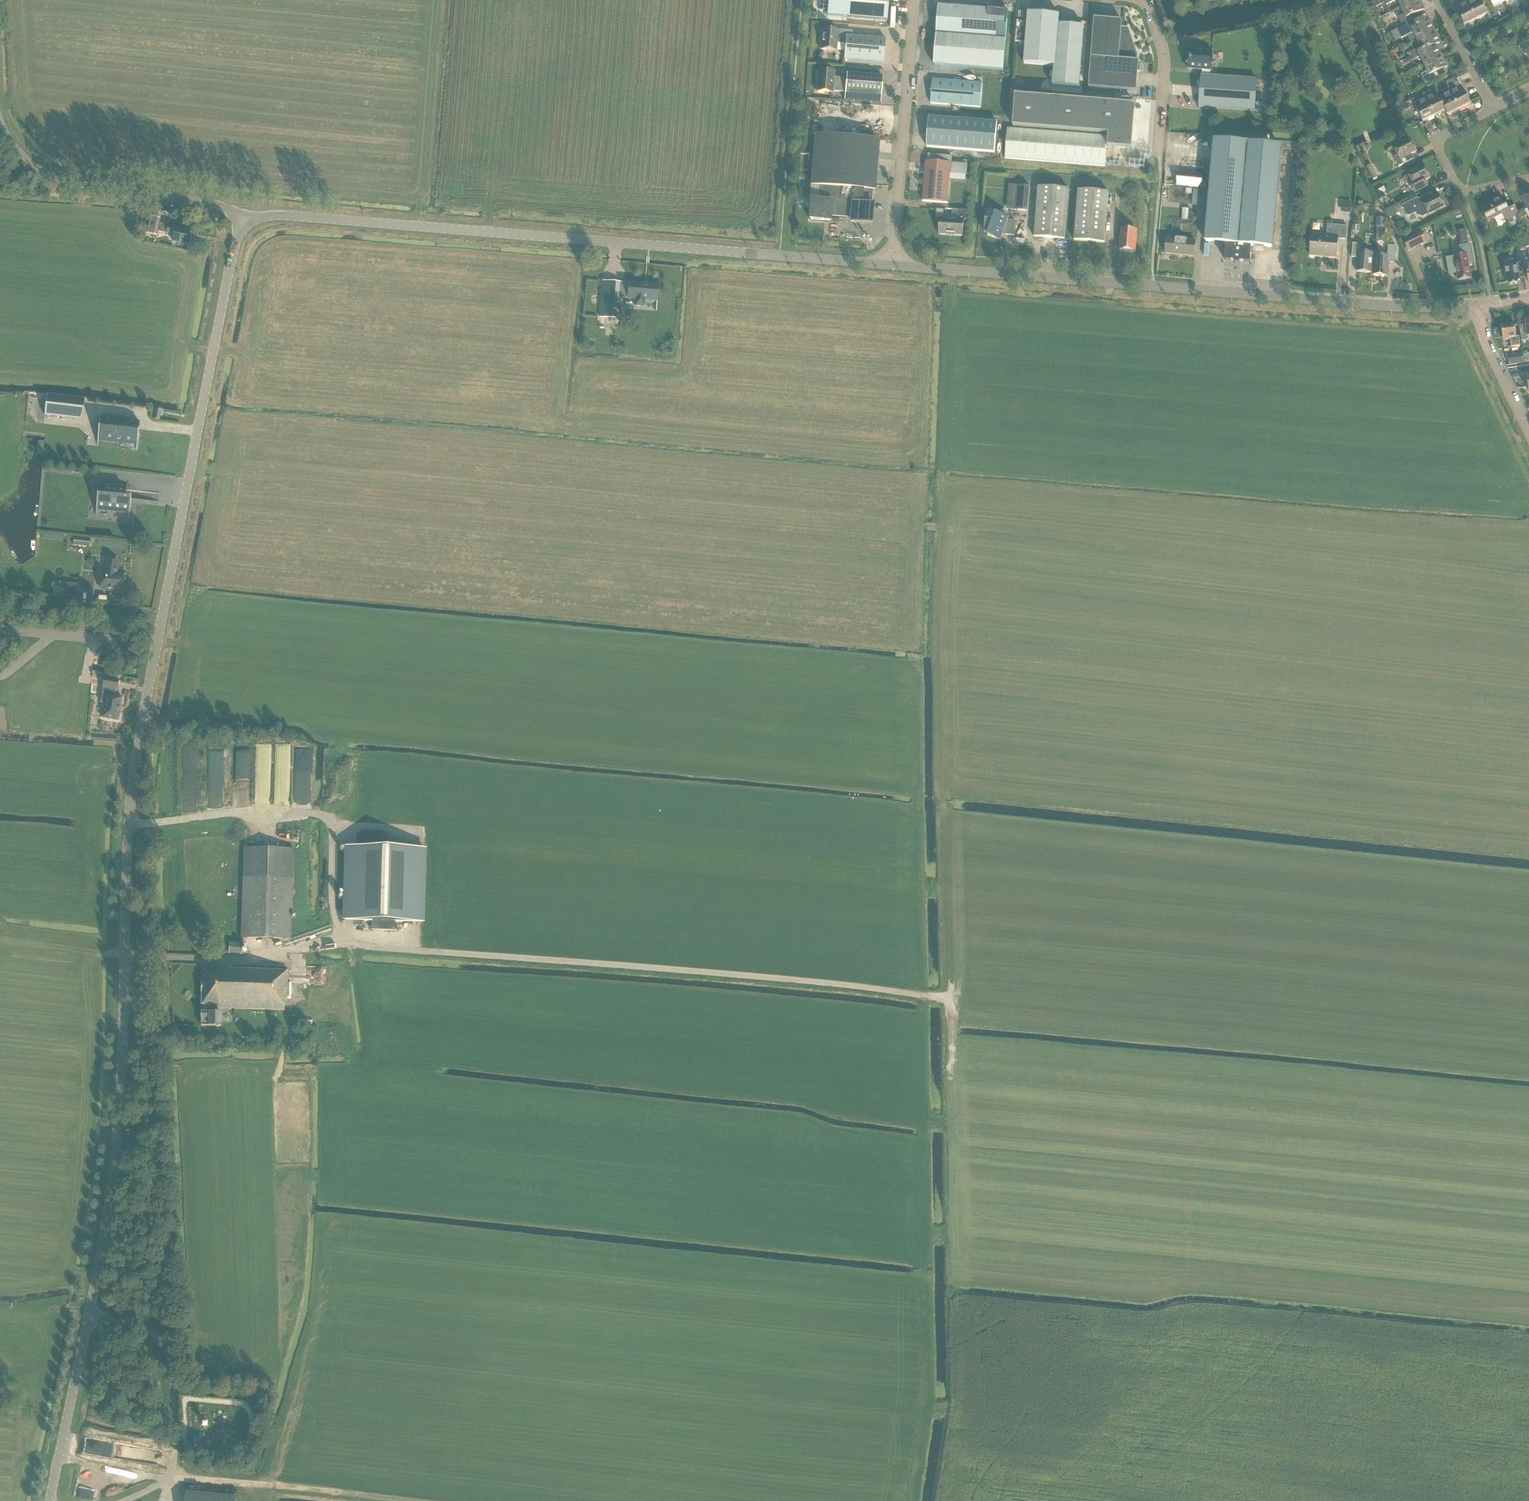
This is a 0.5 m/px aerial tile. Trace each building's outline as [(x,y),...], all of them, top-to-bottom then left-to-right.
[(888,0),(820,0),(819,7),(824,7),(823,15),(887,21),(888,0)] [(1402,26),(1414,21),(1411,16),(1424,9),(1420,0),(1414,0),(1400,7),(1404,14),(1398,17),(1402,26)] [(1456,7),(1464,25),(1476,20),(1466,0),(1458,0),(1460,5),(1456,7)] [(1476,20),(1487,14),(1482,4),(1486,2),(1485,0),(1466,0),(1476,20)] [(1008,11),(938,5),(936,34),(934,65),(1003,70),(1008,11)] [(1028,12),(1024,63),(1055,66),(1059,15),(1028,12)] [(1094,18),(1089,87),(1137,91),(1139,61),(1137,61),(1137,54),(1128,28),(1122,27),(1122,21),(1094,18)] [(1413,32),(1417,40),(1435,31),(1429,19),(1416,26),(1414,21),(1402,26),(1398,28),(1403,37),(1413,32)] [(844,59),(884,62),(886,38),(846,35),(847,31),(822,29),(821,49),(836,50),(837,43),(845,44),(844,59)] [(1410,52),(1412,56),(1436,44),(1441,42),(1435,31),(1417,40),(1420,47),(1410,52)] [(1420,57),(1423,64),(1442,55),(1436,44),(1412,56),(1413,60),(1420,57)] [(1400,46),(1394,48),(1398,58),(1403,55),(1400,46)] [(1213,52),(1189,50),(1188,68),(1202,69),(1202,75),(1201,75),(1199,107),(1255,111),(1257,79),(1211,76),(1211,70),(1212,70),(1213,52)] [(1423,64),(1427,71),(1421,75),(1425,84),(1447,73),(1445,68),(1447,66),(1442,55),(1423,64)] [(834,72),(818,71),(816,91),(833,92),(833,91),(845,92),(845,93),(881,96),(883,76),(847,73),(846,78),(834,77),(834,72)] [(933,79),(931,103),(981,107),(982,83),(933,79)] [(1446,83),(1448,87),(1459,109),(1470,104),(1461,86),(1456,88),(1454,84),(1456,83),(1454,79),(1446,83)] [(1446,111),(1445,111),(1448,115),(1459,109),(1448,87),(1442,90),(1444,95),(1439,97),(1446,111)] [(1430,90),(1423,94),(1434,116),(1445,111),(1446,111),(1439,97),(1437,92),(1432,95),(1430,90)] [(1419,101),(1414,104),(1423,122),(1434,116),(1423,94),(1417,97),(1419,101)] [(1015,95),(1013,126),(1109,134),(1108,147),(1132,149),(1136,104),(1015,95)] [(997,122),(929,117),(927,147),(995,152),(997,122)] [(1005,158),(1105,166),(1107,136),(1007,128),(1005,158)] [(831,208),(830,216),(870,220),(872,190),(875,190),(879,139),(817,134),(814,174),(826,175),(823,208),(831,208)] [(1416,151),(1411,140),(1394,148),(1398,155),(1394,157),(1399,166),(1414,159),(1411,154),(1416,151)] [(1215,141),(1210,193),(1243,196),(1244,188),(1277,191),(1279,158),(1280,147),(1215,141)] [(951,163),(926,161),(922,201),(948,203),(951,163)] [(1424,180),(1430,177),(1424,166),(1408,175),(1404,177),(1409,188),(1411,187),(1414,192),(1427,185),(1424,180)] [(829,221),(830,216),(831,208),(823,208),(826,175),(814,174),(813,184),(811,184),(811,185),(820,185),(818,199),(811,199),(810,220),(829,221)] [(1201,189),(1202,176),(1178,174),(1177,187),(1201,189)] [(1027,211),(1029,186),(1016,185),(1014,210),(1027,211)] [(1373,190),(1379,201),(1385,197),(1382,192),(1385,191),(1382,185),(1373,190)] [(1065,239),(1069,189),(1038,186),(1034,237),(1065,239)] [(1243,196),(1210,193),(1206,242),(1226,243),(1225,259),(1235,260),(1235,262),(1240,263),(1240,261),(1250,262),(1251,246),(1272,247),(1277,191),(1244,188),(1243,196)] [(1208,191),(1193,189),(1192,206),(1207,207),(1208,191)] [(1105,242),(1109,192),(1078,190),(1074,240),(1105,242)] [(1428,215),(1445,206),(1439,195),(1434,198),(1431,192),(1412,202),(1412,200),(1401,205),(1407,216),(1416,211),(1418,214),(1423,216),(1428,213),(1428,215)] [(1345,207),(1354,208),(1355,197),(1347,196),(1345,207)] [(1511,201),(1505,204),(1501,197),(1481,208),(1488,222),(1503,214),(1506,220),(1517,214),(1511,201)] [(1401,212),(1398,206),(1386,212),(1389,218),(1401,212)] [(940,218),(939,234),(963,236),(964,220),(966,220),(967,210),(959,210),(958,220),(940,218)] [(1008,217),(997,213),(996,213),(993,219),(985,219),(984,232),(989,232),(988,235),(1000,240),(1002,234),(1014,235),(1015,221),(1007,221),(1008,217)] [(159,223),(160,219),(149,217),(146,232),(157,234),(158,231),(173,234),(172,241),(189,245),(191,232),(176,229),(176,228),(169,226),(169,225),(159,223)] [(1385,218),(1376,218),(1376,242),(1385,242),(1385,218)] [(1310,255),(1336,258),(1338,239),(1346,240),(1347,226),(1327,224),(1326,236),(1312,235),(1310,255)] [(1137,229),(1123,228),(1121,248),(1135,249),(1137,229)] [(1465,230),(1457,231),(1459,243),(1467,241),(1465,230)] [(1422,232),(1403,241),(1408,250),(1426,241),(1422,232)] [(1167,238),(1165,253),(1194,256),(1195,241),(1167,238)] [(1372,273),(1374,255),(1373,255),(1373,253),(1360,252),(1360,244),(1353,243),(1352,257),(1358,257),(1357,271),(1372,273)] [(1474,262),(1470,245),(1460,247),(1462,255),(1446,258),(1449,273),(1457,272),(1459,280),(1470,278),(1468,263),(1474,262)] [(1388,256),(1374,255),(1372,273),(1373,273),(1373,275),(1387,276),(1389,262),(1395,263),(1396,246),(1388,246),(1388,256)] [(1522,264),(1520,250),(1513,251),(1516,265),(1522,264)] [(1518,280),(1520,280),(1518,266),(1512,267),(1511,260),(1497,262),(1499,269),(1504,268),(1507,282),(1509,282),(1509,284),(1518,283),(1518,280)] [(636,284),(623,283),(603,281),(599,317),(620,319),(622,296),(635,297),(635,299),(636,299),(635,305),(644,306),(645,300),(656,301),(657,285),(636,283),(636,284)] [(1528,337),(1528,320),(1525,321),(1525,326),(1519,326),(1522,342),(1526,341),(1528,339),(1528,337)] [(1516,336),(1514,324),(1511,324),(1510,323),(1501,325),(1503,339),(1505,339),(1510,339),(1511,347),(1520,346),(1519,336),(1516,336)] [(1509,358),(1510,364),(1523,362),(1522,356),(1509,358)] [(83,420),(86,399),(48,395),(45,415),(83,420)] [(99,428),(100,428),(104,429),(103,441),(116,442),(117,440),(137,443),(136,450),(137,450),(140,423),(124,421),(124,419),(101,416),(99,428)] [(105,477),(104,490),(98,489),(95,509),(130,512),(132,492),(127,492),(128,479),(105,477)] [(121,592),(123,576),(117,575),(119,561),(107,560),(105,574),(103,573),(101,589),(121,592)] [(54,595),(77,597),(77,591),(72,590),(73,584),(66,584),(66,589),(55,588),(54,595)] [(108,695),(106,709),(114,710),(113,717),(123,719),(126,701),(116,700),(117,697),(119,688),(107,686),(105,695),(108,695)] [(254,743),(253,784),(268,785),(269,743),(254,743)] [(248,757),(246,746),(232,750),(234,760),(248,757)] [(276,759),(276,768),(286,768),(286,759),(276,759)] [(424,848),(347,846),(345,920),(372,921),(372,930),(396,931),(396,922),(422,922),(424,848)] [(293,849),(243,847),(240,937),(290,939),(293,849)] [(230,942),(229,954),(242,955),(244,944),(230,942)] [(286,999),(287,969),(218,968),(218,970),(202,969),(202,1005),(215,1005),(214,1008),(284,1009),(284,999),(286,999)] [(221,1012),(201,1012),(201,1026),(221,1026),(221,1012)] [(82,1436),(79,1451),(121,1458),(123,1443),(82,1436)] [(185,1492),(184,1500),(235,1500),(235,1497),(185,1492)]
